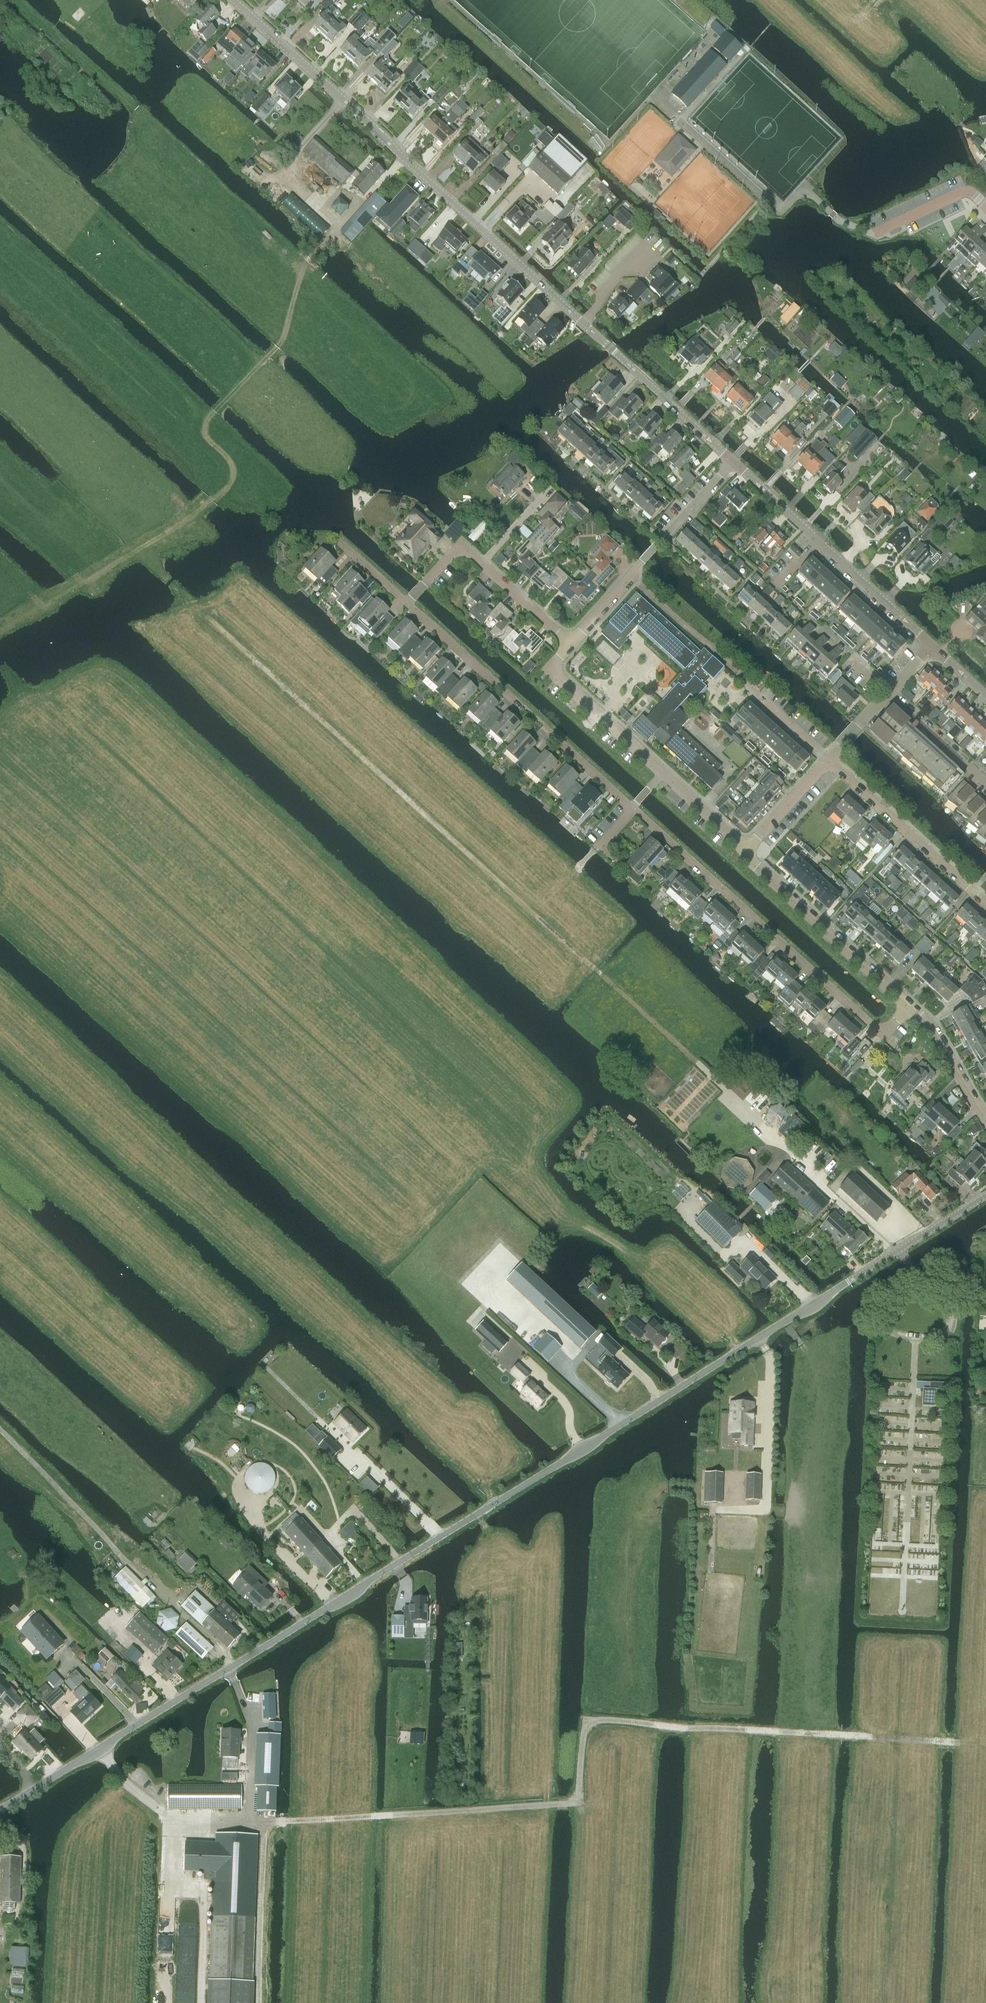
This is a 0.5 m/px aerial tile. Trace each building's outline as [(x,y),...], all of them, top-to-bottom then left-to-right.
[(320,6),(326,11),(327,10),(328,11),(332,7),(337,2),(338,0),(325,0),(320,6)] [(196,21),(200,25),(201,33),(202,35),(202,36),(208,42),(217,32),(215,30),(209,25),(213,21),(212,20),(218,14),(209,6),(199,17),(196,21)] [(313,26),(322,34),(336,19),(332,15),(336,10),(332,7),(328,11),(327,10),(326,11),(313,26)] [(361,11),(349,24),(353,27),(365,14),(361,11)] [(340,51),(349,59),(363,44),(359,39),(364,34),(361,31),(371,20),(365,14),(353,27),(358,32),(340,51)] [(336,19),(322,34),(331,43),(345,27),(341,24),(336,19)] [(226,34),(217,44),(229,55),(230,56),(236,49),(237,48),(246,38),(236,29),(229,37),(226,34)] [(363,44),(349,59),(359,68),(372,53),(377,58),(381,53),(385,57),(382,61),(381,60),(367,75),(376,84),(394,65),(389,61),(388,56),(398,45),(393,40),(396,37),(388,30),(376,43),(370,38),(368,41),(364,44),(363,44)] [(713,48),(730,63),(743,48),(727,33),(713,48)] [(230,56),(241,66),(243,68),(253,56),(250,53),(256,47),(246,38),(237,48),(236,49),(230,56)] [(189,52),(187,53),(197,62),(198,61),(200,58),(201,59),(208,50),(203,45),(199,41),(189,52)] [(700,63),(672,94),(687,108),(688,109),(727,66),(710,51),(700,63)] [(249,62),(240,72),(246,77),(246,78),(255,68),(266,77),(276,65),(261,52),(251,64),(249,62)] [(414,60),(403,74),(408,78),(410,76),(420,65),(414,60)] [(394,65),(376,84),(385,93),(400,77),(395,73),(395,74),(391,69),(394,66),(394,65)] [(410,76),(408,78),(413,83),(425,70),(420,65),(410,76)] [(286,77),(275,89),(279,93),(278,94),(282,98),(281,100),(287,106),(288,104),(289,104),(296,97),(297,99),(302,94),(300,92),(301,91),(296,86),(292,82),(286,77)] [(394,100),(404,109),(410,102),(417,94),(417,92),(409,85),(394,100)] [(436,105),(449,92),(444,87),(432,100),(436,105)] [(410,102),(404,109),(413,117),(427,102),(430,99),(421,91),(417,94),(410,102)] [(248,95),(243,101),(248,105),(253,100),(256,96),(251,92),(248,95)] [(264,93),(251,108),(257,113),(270,98),(264,93)] [(454,114),(434,136),(443,145),(457,130),(452,126),(452,125),(458,118),(458,119),(468,108),(460,101),(450,111),(454,114)] [(471,127),(484,112),(480,108),(467,123),(471,127)] [(424,128),(434,136),(454,114),(450,111),(444,117),(440,122),(435,117),(424,128)] [(483,123),(479,119),(469,129),(474,133),(483,123)] [(503,140),(503,141),(507,145),(507,144),(516,135),(511,131),(503,140)] [(663,159),(663,160),(663,161),(663,162),(663,163),(664,164),(664,165),(665,166),(667,168),(668,169),(669,169),(670,169),(671,169),(672,170),(673,170),(674,169),(675,169),(676,169),(677,169),(678,168),(679,167),(680,166),(681,165),(681,164),(682,165),(695,151),(689,146),(688,145),(679,136),(666,150),(667,151),(666,152),(666,153),(665,153),(665,154),(664,155),(664,156),(663,156),(663,157),(663,158),(663,159)] [(340,186),(346,180),(354,170),(315,137),(306,147),(303,151),(340,186)] [(453,155),(463,164),(479,147),(469,138),(453,155)] [(529,168),(528,168),(558,195),(571,181),(571,180),(572,180),(586,164),(557,139),(543,154),(542,154),(529,168)] [(493,151),(493,152),(497,157),(498,156),(507,146),(502,141),(493,151)] [(479,147),(463,164),(473,173),(489,157),(479,147)] [(536,149),(517,169),(523,174),(541,154),(536,149)] [(509,162),(501,154),(491,164),(497,169),(494,173),(493,172),(484,183),(496,194),(505,183),(497,175),(509,162)] [(364,195),(385,172),(373,161),(352,184),(364,195)] [(387,203),(376,216),(391,229),(419,198),(407,187),(390,205),(389,206),(387,203)] [(292,193),(283,205),(320,238),(331,227),(292,193)] [(349,222),(340,232),(351,243),(361,232),(376,216),(387,203),(375,193),(349,222)] [(331,208),(341,217),(350,207),(339,198),(331,208)] [(553,205),(549,201),(544,207),(548,210),(553,205)] [(423,202),(409,218),(420,228),(434,212),(423,202)] [(516,209),(506,219),(520,231),(529,221),(528,220),(535,213),(528,207),(522,202),(516,209)] [(569,204),(557,217),(562,221),(574,209),(569,204)] [(613,218),(624,228),(633,219),(622,209),(613,218)] [(653,213),(652,214),(662,223),(663,224),(666,220),(665,220),(661,216),(656,210),(653,213)] [(565,241),(572,234),(559,222),(542,240),(554,252),(560,246),(562,247),(567,242),(565,241)] [(433,246),(432,246),(439,252),(446,244),(456,253),(461,248),(462,249),(467,244),(466,243),(467,241),(460,235),(450,225),(439,237),(440,238),(433,246)] [(955,242),(951,245),(960,253),(981,230),(981,229),(977,226),(971,234),(966,230),(955,242)] [(981,230),(960,253),(968,260),(982,244),(978,240),(985,233),(981,230)] [(408,248),(413,252),(418,257),(426,249),(415,240),(408,248)] [(968,260),(975,267),(979,263),(979,264),(985,257),(985,248),(982,244),(968,260)] [(472,248),(452,270),(453,271),(458,276),(461,273),(463,274),(465,272),(467,274),(471,269),(485,281),(485,280),(488,277),(491,279),(491,280),(500,270),(500,269),(481,253),(479,255),(478,256),(477,254),(478,253),(472,248)] [(578,276),(594,259),(584,249),(568,267),(578,276)] [(656,281),(650,287),(665,302),(680,287),(676,282),(674,284),(658,268),(650,275),(656,281)] [(498,297),(495,301),(506,311),(497,321),(502,326),(517,309),(512,305),(524,291),(512,280),(510,282),(508,280),(503,286),(505,288),(497,296),(498,297)] [(635,301),(647,288),(638,280),(626,293),(635,301)] [(925,289),(920,283),(911,292),(917,297),(925,289)] [(474,298),(467,306),(474,312),(488,296),(482,291),(475,299),(474,298)] [(947,308),(952,303),(942,294),(938,299),(947,308)] [(618,319),(628,309),(632,312),(637,307),(628,299),(625,303),(618,297),(607,309),(618,319)] [(521,329),(529,336),(541,323),(536,319),(544,310),(534,300),(518,318),(525,324),(521,329)] [(541,323),(529,336),(535,341),(537,338),(547,347),(563,329),(553,320),(546,327),(541,323)] [(731,323),(724,330),(730,336),(737,328),(740,325),(734,320),(731,323)] [(977,328),(964,343),(970,349),(984,335),(977,328)] [(711,353),(705,348),(695,338),(688,345),(679,355),(692,366),(697,361),(701,365),(711,353)] [(726,370),(727,371),(730,368),(734,363),(742,354),(737,350),(725,363),(727,365),(724,368),(726,370)] [(716,367),(705,379),(713,386),(724,374),(723,373),(726,370),(724,368),(719,363),(716,367)] [(734,363),(730,368),(734,371),(738,367),(734,363)] [(747,383),(752,387),(756,383),(761,376),(755,371),(749,377),(751,379),(747,383)] [(724,374),(713,386),(721,393),(732,381),(724,374)] [(610,375),(593,394),(606,406),(623,387),(610,375)] [(763,375),(757,382),(763,387),(769,381),(763,375)] [(801,380),(788,394),(797,403),(810,388),(801,380)] [(756,383),(752,387),(756,391),(760,387),(756,383)] [(738,386),(727,399),(735,406),(746,394),(738,386)] [(811,388),(805,395),(811,401),(817,394),(811,388)] [(760,429),(769,420),(773,415),(768,409),(777,400),(769,393),(760,403),(762,405),(758,409),(749,419),(760,429)] [(746,394),(735,406),(743,413),(754,401),(746,394)] [(619,401),(609,412),(618,420),(624,414),(629,419),(643,405),(632,395),(623,405),(619,401)] [(830,419),(837,410),(829,402),(821,411),(830,419)] [(575,410),(571,405),(570,405),(564,411),(570,416),(575,410)] [(609,411),(604,407),(591,422),(596,426),(609,411)] [(639,418),(628,430),(637,438),(643,432),(649,437),(662,423),(652,413),(643,422),(639,418)] [(568,421),(557,433),(567,442),(578,430),(580,432),(585,426),(581,423),(573,416),(568,421)] [(791,435),(780,447),(788,455),(799,443),(803,438),(800,435),(806,428),(802,424),(801,425),(797,429),(791,435)] [(772,440),(780,447),(791,435),(783,428),(772,440)] [(578,430),(567,442),(576,450),(587,439),(589,440),(594,435),(590,432),(585,437),(580,432),(578,430)] [(659,437),(648,448),(657,456),(663,450),(668,455),(682,440),(671,431),(663,440),(659,437)] [(858,460),(876,440),(877,439),(868,431),(861,440),(861,439),(849,452),(858,460)] [(587,439),(576,450),(585,459),(596,447),(598,449),(603,443),(605,441),(602,439),(599,440),(594,445),(589,440),(587,439)] [(808,451),(797,463),(805,470),(816,458),(822,452),(822,451),(827,446),(823,442),(821,444),(820,444),(817,441),(808,451)] [(596,447),(585,459),(594,467),(605,455),(607,457),(612,452),(608,448),(603,454),(598,449),(596,447)] [(686,447),(671,462),(679,470),(694,455),(686,447)] [(816,458),(805,470),(813,478),(824,465),(820,462),(826,455),(822,451),(822,452),(816,458)] [(605,455),(594,467),(604,475),(614,464),(616,466),(617,464),(620,467),(623,464),(620,462),(621,460),(612,452),(607,457),(605,455)] [(506,497),(520,481),(525,476),(519,471),(525,464),(514,453),(507,461),(512,465),(493,485),(501,492),(500,493),(503,495),(503,494),(506,497)] [(841,464),(821,485),(831,494),(842,483),(837,478),(845,468),(841,464)] [(676,488),(676,489),(681,494),(695,479),(685,469),(679,475),(678,476),(683,481),(676,488)] [(615,485),(624,494),(635,482),(637,484),(642,479),(638,476),(633,481),(625,474),(615,485)] [(635,482),(624,494),(633,503),(644,491),(646,493),(651,487),(647,484),(643,489),(637,484),(635,482)] [(735,490),(733,492),(728,486),(720,494),(724,497),(714,508),(720,513),(712,521),(720,528),(727,520),(721,515),(727,509),(725,507),(730,502),(740,511),(748,503),(735,490)] [(857,488),(842,504),(852,513),(858,506),(863,511),(875,498),(870,494),(867,497),(857,488)] [(883,498),(890,491),(886,488),(879,494),(883,498)] [(644,491),(633,503),(642,511),(653,499),(656,501),(660,496),(657,492),(652,498),(646,493),(644,491)] [(542,525),(527,541),(534,547),(539,541),(545,546),(561,529),(551,521),(568,503),(557,493),(537,515),(541,518),(538,522),(542,525)] [(653,499),(642,511),(651,519),(662,508),(664,510),(669,504),(660,496),(656,501),(653,499)] [(879,497),(862,515),(869,522),(865,526),(876,536),(891,521),(893,519),(893,516),(893,512),(892,509),(891,507),(879,497)] [(926,520),(935,510),(939,507),(931,500),(919,513),(926,520)] [(577,503),(570,510),(582,521),(588,514),(577,503)] [(411,551),(410,552),(409,554),(415,559),(431,542),(435,546),(442,538),(434,531),(433,532),(430,530),(433,527),(416,512),(410,518),(416,524),(412,528),(410,526),(397,541),(405,548),(406,547),(411,551)] [(938,521),(921,540),(925,544),(934,534),(936,536),(944,527),(947,530),(954,523),(947,517),(941,523),(938,521)] [(921,519),(917,522),(923,528),(927,525),(921,519)] [(458,521),(452,526),(461,535),(467,529),(458,521)] [(703,528),(695,521),(691,525),(699,532),(703,528)] [(898,532),(887,544),(898,554),(910,542),(909,541),(915,535),(903,524),(897,531),(898,532)] [(761,529),(753,538),(758,543),(767,535),(761,529)] [(776,530),(762,545),(769,551),(776,544),(780,547),(787,540),(776,530)] [(676,541),(687,552),(697,541),(686,531),(676,541)] [(599,563),(591,572),(597,577),(592,583),(598,589),(614,571),(608,566),(612,562),(608,559),(615,552),(619,547),(607,536),(603,540),(590,554),(599,563)] [(717,540),(713,544),(714,544),(725,554),(728,550),(729,550),(717,540)] [(517,570),(529,581),(540,569),(532,561),(545,546),(539,541),(534,547),(527,541),(517,552),(522,557),(519,561),(522,564),(517,570)] [(548,549),(552,553),(559,545),(555,541),(548,549)] [(697,541),(687,552),(698,562),(707,551),(697,541)] [(920,545),(905,561),(912,568),(911,569),(915,573),(916,571),(917,572),(918,571),(923,576),(934,564),(929,560),(930,559),(936,553),(929,546),(926,550),(920,545)] [(793,546),(790,549),(799,558),(802,555),(793,546)] [(336,561),(323,549),(305,569),(317,580),(315,583),(322,589),(338,573),(331,566),(336,561)] [(727,561),(733,555),(728,550),(725,554),(722,557),(727,561)] [(707,551),(698,562),(708,571),(718,561),(707,551)] [(500,565),(506,559),(499,553),(493,559),(500,565)] [(954,556),(944,567),(952,574),(962,564),(954,556)] [(812,559),(798,573),(806,580),(819,566),(812,559)] [(744,565),(739,560),(733,566),(738,571),(744,565)] [(718,561),(708,571),(719,581),(729,571),(718,561)] [(819,566),(806,580),(813,587),(827,573),(819,566)] [(540,569),(529,581),(541,592),(546,587),(550,590),(553,586),(558,591),(569,579),(557,568),(549,577),(540,569)] [(740,582),(729,571),(719,581),(730,592),(740,582)] [(352,572),(335,591),(340,595),(336,601),(338,603),(337,604),(349,614),(352,611),(359,603),(363,606),(371,597),(361,588),(365,584),(352,572)] [(569,579),(558,591),(570,602),(575,597),(578,600),(581,596),(587,601),(598,589),(592,583),(597,577),(591,572),(578,587),(569,579)] [(827,573),(813,587),(821,594),(835,580),(827,573)] [(756,574),(750,580),(752,582),(755,585),(760,579),(761,578),(756,574)] [(835,580),(821,594),(829,601),(842,587),(835,580)] [(482,625),(490,616),(493,612),(487,608),(490,604),(487,601),(492,596),(480,584),(468,597),(478,605),(470,614),(482,625)] [(768,596),(774,590),(769,586),(763,592),(768,596)] [(842,587),(829,601),(836,608),(850,594),(842,587)] [(738,599),(749,608),(758,598),(747,589),(738,599)] [(673,691),(663,702),(674,712),(678,708),(690,695),(695,700),(696,700),(695,699),(706,688),(706,689),(707,688),(702,684),(709,676),(714,681),(714,680),(713,680),(724,668),(724,669),(725,668),(704,649),(701,652),(637,594),(609,624),(610,624),(601,634),(619,650),(628,641),(626,639),(637,627),(685,670),(670,687),(673,691)] [(779,606),(785,600),(780,596),(774,602),(779,606)] [(853,596),(839,611),(847,618),(860,603),(853,596)] [(966,620),(974,627),(980,632),(975,637),(985,646),(985,620),(983,618),(985,615),(985,597),(966,620)] [(758,598),(749,608),(759,619),(769,608),(758,598)] [(801,608),(804,605),(797,598),(794,601),(801,608)] [(372,600),(350,622),(354,625),(357,626),(359,625),(361,624),(363,623),(371,630),(370,632),(377,638),(392,622),(385,616),(389,611),(377,600),(375,602),(372,600)] [(491,633),(503,644),(514,632),(508,627),(512,624),(508,621),(513,615),(501,603),(493,612),(490,616),(499,624),(491,633)] [(860,603),(847,618),(854,625),(868,610),(860,603)] [(790,616),(796,610),(791,605),(785,612),(790,616)] [(769,608),(759,619),(770,628),(780,618),(769,608)] [(868,610),(854,625),(862,632),(875,617),(868,610)] [(816,622),(817,622),(819,619),(812,612),(809,615),(816,622)] [(875,617),(862,632),(870,639),(883,624),(875,617)] [(780,618),(770,628),(781,638),(791,628),(780,618)] [(398,653),(403,657),(419,640),(414,636),(418,631),(405,620),(387,640),(399,651),(398,653)] [(883,624),(870,639),(877,646),(891,631),(883,624)] [(805,629),(811,634),(815,630),(809,625),(805,629)] [(838,636),(840,633),(833,626),(830,629),(838,636)] [(797,630),(786,642),(792,648),(804,636),(807,639),(811,634),(805,629),(801,633),(797,630)] [(514,632),(503,644),(515,655),(523,646),(532,654),(543,642),(531,631),(525,637),(522,634),(519,637),(514,632)] [(891,631),(877,646),(885,653),(898,638),(891,631)] [(804,636),(792,648),(799,654),(811,642),(807,639),(804,636)] [(819,641),(824,646),(828,642),(823,637),(819,641)] [(898,638),(885,653),(892,660),(906,645),(898,638)] [(419,640),(403,657),(407,661),(409,659),(422,670),(440,651),(428,640),(424,644),(419,640)] [(853,650),(856,647),(848,640),(845,643),(853,650)] [(811,642),(799,654),(805,661),(817,648),(820,651),(824,646),(819,641),(814,645),(811,642)] [(839,645),(832,653),(838,658),(842,654),(840,653),(843,649),(839,645)] [(817,648),(805,661),(812,667),(824,654),(820,651),(817,648)] [(824,654),(812,667),(819,673),(831,660),(833,663),(838,658),(832,653),(828,658),(824,654)] [(868,663),(870,660),(863,654),(860,657),(868,663)] [(436,692),(441,696),(456,679),(451,675),(455,670),(443,659),(426,679),(438,689),(436,692)] [(831,660),(819,673),(826,679),(837,667),(833,663),(831,660)] [(836,669),(827,679),(832,685),(842,674),(841,673),(837,670),(836,669)] [(925,681),(932,689),(941,678),(934,671),(931,674),(927,669),(917,679),(923,684),(925,681)] [(843,678),(832,690),(837,695),(836,696),(846,705),(849,708),(858,698),(852,693),(855,690),(843,678)] [(949,685),(941,678),(932,689),(939,695),(937,697),(942,702),(951,692),(947,688),(949,685)] [(456,679),(441,696),(446,700),(448,698),(460,709),(477,690),(465,679),(461,684),(456,679)] [(901,694),(910,703),(914,698),(905,689),(901,694)] [(478,725),(483,730),(499,713),(495,709),(499,704),(486,693),(468,712),(480,723),(478,725)] [(948,710),(956,718),(967,707),(958,699),(948,710)] [(662,745),(664,746),(674,755),(712,789),(723,777),(717,772),(722,767),(680,729),(690,719),(678,708),(674,712),(663,702),(662,702),(662,703),(647,720),(646,719),(643,716),(631,729),(647,743),(653,736),(662,745)] [(735,718),(739,722),(736,726),(740,729),(743,725),(756,711),(748,703),(735,718)] [(967,707),(956,718),(965,726),(976,715),(967,707)] [(622,708),(617,715),(621,719),(626,723),(632,717),(627,713),(622,708)] [(892,749),(944,797),(964,776),(914,731),(919,726),(915,723),(911,728),(907,724),(909,723),(892,708),(891,709),(890,709),(871,730),(870,732),(886,747),(888,746),(892,749)] [(935,708),(927,717),(932,721),(940,713),(935,708)] [(710,712),(716,718),(719,721),(722,718),(713,709),(710,712)] [(756,711),(743,725),(751,732),(764,718),(756,711)] [(499,713),(483,730),(489,735),(491,732),(503,743),(520,724),(508,712),(504,717),(499,713)] [(976,715),(965,726),(975,735),(985,724),(976,715)] [(764,718),(751,732),(758,739),(772,724),(764,718)] [(950,721),(946,726),(950,729),(954,725),(950,721)] [(772,724),(758,739),(766,746),(780,732),(772,724)] [(975,735),(983,743),(985,740),(985,725),(985,724),(975,735)] [(946,726),(941,730),(945,734),(950,729),(946,726)] [(951,731),(947,736),(952,741),(956,736),(961,731),(956,726),(951,731)] [(728,734),(736,740),(739,737),(731,731),(728,734)] [(516,765),(521,769),(537,752),(532,748),(536,743),(523,732),(506,751),(518,762),(516,765)] [(780,732),(766,746),(773,753),(787,738),(780,732)] [(968,737),(963,743),(967,747),(972,741),(968,737)] [(787,738),(773,753),(781,760),(794,745),(787,738)] [(745,745),(753,752),(756,749),(748,742),(745,745)] [(963,743),(959,747),(963,751),(967,747),(963,743)] [(794,745),(781,760),(788,767),(802,752),(794,745)] [(537,752),(521,769),(526,774),(528,772),(540,782),(557,763),(545,752),(541,756),(537,752)] [(802,752),(788,767),(796,774),(800,769),(802,771),(807,765),(805,763),(809,759),(802,752)] [(761,759),(768,765),(771,763),(763,756),(761,759)] [(566,766),(549,785),(561,796),(559,798),(563,803),(579,785),(574,781),(578,777),(566,766)] [(776,773),(783,779),(786,776),(778,770),(776,773)] [(758,783),(761,786),(774,798),(780,791),(778,789),(783,784),(768,772),(758,783)] [(958,809),(960,810),(974,793),(970,790),(971,789),(963,781),(946,800),(958,809)] [(563,803),(559,808),(566,815),(573,807),(583,816),(600,797),(588,786),(584,790),(579,786),(579,785),(563,803)] [(754,793),(767,805),(774,798),(761,786),(754,793)] [(747,801),(760,813),(767,805),(754,793),(747,801)] [(960,810),(958,809),(956,811),(968,820),(970,821),(984,804),(981,801),(981,800),(974,793),(960,810)] [(725,795),(714,806),(715,806),(719,810),(729,799),(725,795)] [(833,814),(842,822),(856,806),(847,797),(842,803),(837,799),(822,815),(827,820),(833,814)] [(740,809),(753,821),(760,813),(747,801),(743,798),(740,801),(744,804),(740,809)] [(968,820),(966,822),(978,831),(980,832),(985,825),(985,806),(984,804),(970,821),(968,820)] [(842,822),(850,829),(844,836),(849,840),(866,822),(862,818),(865,814),(856,806),(842,822)] [(746,829),(753,821),(740,809),(733,817),(746,829)] [(866,822),(849,840),(854,845),(862,836),(870,844),(883,830),(874,823),(871,826),(866,822)] [(978,831),(976,833),(985,841),(985,825),(980,832),(978,831)] [(871,844),(869,846),(873,850),(878,854),(872,860),(877,865),(892,848),(888,844),(892,839),(883,830),(870,844),(871,844)] [(638,849),(634,853),(649,867),(658,857),(661,860),(664,859),(666,857),(666,854),(653,842),(650,839),(645,845),(640,851),(638,849)] [(805,845),(802,848),(810,855),(813,852),(805,845)] [(893,858),(902,867),(912,856),(903,848),(893,858)] [(785,863),(781,867),(791,876),(803,863),(801,861),(790,852),(782,861),(785,863)] [(640,877),(649,867),(634,853),(630,857),(632,859),(627,865),(629,867),(624,873),(637,885),(643,879),(640,877)] [(907,871),(901,877),(906,882),(912,875),(921,865),(912,856),(902,867),(907,871)] [(803,863),(791,876),(800,884),(812,871),(803,863)] [(921,865),(912,875),(921,884),(930,873),(921,865)] [(661,869),(656,873),(665,881),(667,879),(674,872),(670,867),(665,873),(661,869)] [(812,871),(800,884),(809,893),(821,880),(812,871)] [(930,873),(921,884),(930,892),(940,882),(930,873)] [(670,889),(680,898),(693,884),(688,880),(686,882),(681,877),(679,879),(673,874),(661,887),(667,892),(670,889)] [(891,874),(887,879),(891,883),(896,878),(891,874)] [(887,879),(882,884),(887,888),(891,883),(887,879)] [(821,880),(809,893),(819,901),(830,889),(821,880)] [(940,882),(930,892),(940,901),(949,890),(940,882)] [(687,910),(693,915),(704,902),(699,897),(701,895),(695,889),(697,887),(693,884),(680,898),(690,907),(687,910)] [(844,906),(849,910),(844,915),(850,920),(849,922),(852,925),(868,908),(859,900),(868,891),(862,886),(844,906)] [(830,889),(819,901),(828,910),(840,897),(830,889)] [(949,890),(940,901),(949,909),(958,899),(949,890)] [(905,896),(901,901),(905,905),(910,900),(914,896),(910,891),(905,896)] [(890,897),(886,902),(890,906),(894,901),(890,897)] [(704,902),(693,915),(698,920),(704,914),(714,924),(727,909),(723,905),(721,907),(715,902),(710,907),(704,902)] [(886,902),(882,907),(886,910),(890,906),(886,902)] [(956,916),(966,925),(976,914),(966,905),(956,916)] [(868,908),(852,925),(855,928),(857,927),(863,932),(874,920),(877,916),(868,908)] [(928,908),(924,913),(929,917),(930,916),(933,912),(928,908)] [(718,939),(719,939),(714,945),(719,949),(724,943),(724,944),(736,931),(730,926),(735,920),(729,915),(731,913),(727,909),(714,924),(724,933),(718,939)] [(935,921),(930,916),(929,917),(924,913),(919,918),(929,926),(930,927),(935,921)] [(909,914),(904,919),(908,922),(912,917),(909,914)] [(966,925),(963,928),(968,933),(965,937),(969,940),(975,933),(985,922),(976,914),(966,925)] [(904,919),(900,923),(902,925),(903,926),(904,927),(908,922),(904,919)] [(874,920),(863,932),(868,937),(867,939),(870,942),(883,928),(874,920)] [(975,933),(984,941),(985,940),(985,924),(985,922),(975,933)] [(883,928),(870,942),(873,945),(875,943),(881,948),(892,936),(883,928)] [(736,931),(724,944),(729,948),(732,945),(742,955),(755,940),(751,936),(749,938),(743,933),(741,935),(736,931)] [(955,932),(951,937),(955,941),(960,936),(955,932)] [(892,936),(881,948),(886,953),(885,955),(888,958),(901,944),(892,936)] [(914,948),(919,952),(929,941),(924,936),(914,948)] [(946,942),(951,946),(955,941),(951,937),(946,942)] [(749,967),(755,972),(767,959),(761,954),(763,951),(757,946),(759,944),(755,940),(742,955),(752,964),(749,967)] [(929,941),(919,952),(924,957),(934,946),(929,941)] [(901,944),(888,958),(891,961),(893,959),(899,965),(910,953),(901,944)] [(974,949),(969,954),(973,958),(978,952),(974,949)] [(969,954),(964,959),(969,963),(973,958),(969,954)] [(954,956),(950,960),(954,964),(958,959),(954,956)] [(767,959),(755,972),(760,977),(766,971),(776,980),(789,966),(784,961),(782,963),(777,958),(772,963),(767,959)] [(915,977),(918,980),(931,966),(922,958),(911,970),(917,975),(915,977)] [(950,960),(946,965),(950,969),(954,964),(950,960)] [(786,989),(780,995),(777,998),(783,1003),(798,987),(792,982),(797,977),(791,971),(793,969),(789,966),(776,980),(786,989)] [(931,966),(918,980),(921,983),(923,981),(929,986),(940,974),(931,966)] [(980,988),(985,996),(985,988),(982,981),(974,973),(970,978),(975,983),(979,986),(980,988)] [(940,974),(929,986),(935,992),(933,994),(936,997),(949,983),(940,974)] [(960,989),(965,994),(975,983),(970,978),(960,989)] [(949,983),(936,997),(940,1000),(941,998),(948,1003),(959,991),(949,983)] [(975,983),(965,994),(969,998),(980,988),(979,986),(975,983)] [(798,987),(783,1003),(789,1009),(791,1007),(795,1010),(793,1012),(793,1015),(797,1018),(804,1011),(817,997),(813,993),(811,995),(805,989),(803,992),(798,987)] [(980,988),(969,998),(972,1003),(985,996),(980,988)] [(811,1023),(817,1028),(829,1015),(823,1010),(826,1008),(819,1002),(821,1000),(817,997),(804,1011),(814,1020),(811,1023)] [(953,1023),(955,1027),(972,1018),(965,1007),(951,1015),(955,1022),(953,1023)] [(829,1015),(817,1028),(822,1033),(828,1027),(838,1037),(851,1022),(846,1018),(845,1020),(839,1014),(834,1020),(829,1015)] [(972,1018),(955,1027),(957,1031),(960,1030),(963,1036),(977,1028),(972,1018)] [(851,1022),(838,1037),(848,1045),(843,1051),(848,1056),(860,1043),(854,1038),(859,1033),(853,1027),(855,1025),(851,1022)] [(964,1044),(967,1048),(984,1039),(977,1028),(963,1036),(967,1043),(964,1044)] [(967,1048),(969,1052),(972,1051),(975,1057),(985,1051),(985,1044),(984,1039),(967,1048)] [(858,1052),(862,1055),(868,1049),(864,1046),(858,1052)] [(979,1070),(985,1066),(985,1051),(975,1057),(979,1064),(976,1066),(979,1070)] [(860,1059),(850,1070),(854,1074),(864,1063),(860,1059)] [(902,1073),(898,1077),(913,1091),(921,1081),(925,1084),(935,1073),(922,1061),(912,1071),(910,1069),(904,1075),(902,1073)] [(903,1101),(913,1091),(898,1077),(894,1082),(897,1084),(891,1090),(893,1093),(888,1098),(901,1110),(907,1104),(903,1101)] [(930,1102),(918,1115),(924,1120),(921,1123),(931,1133),(937,1126),(950,1112),(946,1108),(944,1110),(938,1105),(936,1107),(930,1102)] [(768,1108),(766,1119),(774,1127),(785,1123),(787,1112),(778,1105),(768,1108)] [(955,1115),(950,1112),(937,1126),(947,1135),(944,1139),(950,1144),(962,1130),(957,1126),(959,1123),(953,1118),(955,1115)] [(778,1132),(787,1140),(800,1124),(791,1116),(778,1132)] [(964,1161),(980,1175),(984,1171),(982,1169),(985,1164),(985,1162),(984,1160),(985,1158),(985,1152),(976,1143),(970,1149),(973,1151),(964,1161)] [(976,1179),(980,1175),(964,1161),(955,1172),(952,1169),(947,1175),(960,1187),(965,1181),(968,1184),(974,1178),(976,1179)] [(725,1171),(725,1175),(725,1178),(726,1181),(728,1184),(731,1185),(734,1187),(737,1187),(741,1187),(744,1186),(746,1184),(748,1181),(749,1178),(750,1175),(749,1171),(748,1168),(746,1166),(744,1164),(740,1162),(737,1162),(734,1162),(731,1164),(728,1166),(726,1168),(725,1171)] [(773,1178),(800,1204),(814,1218),(829,1202),(787,1163),(773,1178)] [(891,1186),(903,1198),(909,1193),(905,1188),(913,1182),(922,1192),(930,1201),(939,1192),(929,1182),(928,1184),(917,1171),(909,1177),(906,1173),(891,1186)] [(853,1174),(839,1189),(876,1222),(890,1208),(853,1174)] [(761,1183),(749,1196),(766,1211),(777,1198),(761,1183)] [(724,1248),(741,1230),(713,1202),(712,1204),(703,1195),(697,1201),(706,1209),(695,1220),(724,1248)] [(843,1247),(853,1255),(867,1240),(858,1231),(856,1233),(835,1212),(822,1225),(845,1246),(843,1247)] [(768,1247),(763,1252),(770,1259),(775,1254),(768,1247)] [(740,1268),(739,1269),(742,1272),(746,1276),(747,1275),(764,1291),(777,1278),(760,1262),(753,1255),(752,1254),(740,1267),(740,1268)] [(740,1284),(747,1277),(746,1276),(742,1272),(739,1269),(733,1263),(726,1270),(740,1284)] [(522,1264),(507,1280),(580,1349),(596,1333),(522,1264)] [(593,1283),(588,1288),(591,1292),(597,1298),(602,1293),(596,1287),(593,1283)] [(625,1328),(640,1340),(645,1335),(659,1347),(662,1343),(664,1343),(666,1342),(667,1340),(666,1338),(669,1334),(663,1329),(664,1327),(660,1324),(658,1325),(653,1321),(647,1327),(644,1327),(633,1318),(625,1328)] [(547,1333),(533,1349),(548,1363),(562,1347),(547,1333)] [(607,1351),(598,1361),(602,1366),(598,1371),(607,1379),(607,1381),(610,1384),(612,1384),(617,1389),(629,1376),(610,1358),(613,1356),(614,1356),(621,1348),(607,1335),(599,1343),(607,1351)] [(527,1378),(530,1375),(518,1364),(511,1371),(523,1382),(524,1382),(527,1385),(521,1392),(522,1393),(522,1395),(525,1398),(527,1398),(538,1408),(539,1407),(542,1407),(544,1404),(544,1401),(548,1397),(531,1381),(527,1378)] [(950,1383),(930,1382),(929,1389),(923,1388),(922,1406),(936,1406),(936,1389),(949,1390),(950,1383)] [(730,1402),(729,1433),(732,1433),(732,1438),(741,1439),(741,1446),(753,1446),(754,1403),(730,1402)] [(346,1409),(333,1424),(353,1443),(366,1429),(346,1409)] [(322,1431),(314,1439),(319,1445),(333,1458),(341,1450),(328,1437),(322,1431)] [(245,1478),(245,1480),(246,1483),(247,1485),(248,1487),(250,1489),(252,1491),(254,1492),(256,1493),(259,1493),(261,1493),(264,1493),(266,1492),(268,1491),(270,1489),(272,1487),(273,1485),(274,1483),(275,1480),(275,1478),(275,1475),(274,1473),(273,1471),(271,1469),(270,1467),(267,1465),(265,1464),(263,1464),(260,1463),(258,1464),(255,1464),(253,1465),(251,1467),(249,1468),(247,1471),(246,1473),(246,1475),(245,1478)] [(705,1472),(704,1502),(722,1503),(723,1473),(705,1472)] [(747,1474),(746,1500),(760,1500),(761,1474),(747,1474)] [(295,1512),(281,1525),(326,1577),(341,1563),(295,1512)] [(350,1521),(339,1533),(345,1538),(352,1530),(356,1527),(350,1521)] [(198,1562),(187,1551),(179,1559),(181,1561),(178,1564),(187,1572),(190,1569),(190,1570),(189,1571),(191,1574),(197,1568),(194,1566),(198,1562)] [(267,1583),(248,1565),(242,1572),(244,1574),(233,1586),(243,1596),(245,1594),(260,1608),(272,1596),(263,1588),(267,1583)] [(114,1578),(143,1606),(154,1595),(125,1567),(114,1578)] [(216,1609),(196,1591),(182,1607),(202,1625),(203,1624),(228,1647),(240,1634),(230,1624),(239,1615),(224,1601),(216,1609)] [(392,1615),(392,1638),(404,1638),(404,1631),(413,1631),(413,1623),(426,1623),(427,1598),(413,1598),(412,1611),(404,1611),(404,1616),(392,1615)] [(160,1612),(157,1623),(166,1632),(177,1628),(179,1617),(171,1608),(160,1612)] [(126,1626),(155,1653),(169,1638),(140,1612),(126,1626)] [(28,1633),(47,1654),(60,1642),(41,1622),(39,1624),(35,1620),(27,1628),(30,1632),(28,1633)] [(203,1658),(212,1648),(213,1647),(186,1623),(176,1634),(203,1658)] [(144,1653),(134,1644),(124,1654),(135,1663),(144,1653)] [(114,1656),(105,1648),(99,1654),(107,1663),(114,1656)] [(167,1650),(152,1666),(156,1670),(167,1680),(182,1664),(171,1654),(167,1650)] [(133,1682),(121,1670),(112,1678),(135,1701),(144,1693),(141,1690),(145,1686),(137,1679),(133,1682)] [(69,1678),(65,1682),(74,1692),(81,1686),(80,1684),(84,1680),(76,1671),(69,1677),(69,1678)] [(0,1678),(0,1694),(2,1696),(0,1697),(6,1703),(5,1704),(14,1712),(23,1702),(15,1694),(17,1693),(1,1677),(0,1678)] [(83,1700),(71,1712),(81,1723),(101,1705),(90,1693),(90,1694),(82,1685),(81,1686),(74,1692),(73,1693),(77,1698),(79,1696),(83,1700)] [(274,1693),(261,1694),(263,1719),(275,1718),(274,1693)] [(28,1707),(19,1716),(29,1727),(39,1718),(28,1707)] [(257,1811),(275,1811),(276,1787),(279,1787),(281,1723),(269,1722),(269,1734),(257,1734),(255,1786),(258,1786),(257,1811)] [(26,1730),(15,1740),(15,1741),(14,1742),(22,1751),(23,1749),(32,1759),(43,1749),(38,1743),(43,1739),(34,1730),(30,1734),(26,1730)] [(223,1730),(221,1757),(239,1758),(240,1730),(223,1730)] [(242,1808),(242,1785),(168,1785),(168,1809),(242,1808)] [(184,1871),(206,1871),(206,1880),(214,1880),(213,1914),(210,1980),(209,1980),(209,2002),(252,2002),(253,1982),(252,1982),(255,1916),(258,1835),(216,1833),(216,1843),(185,1842),(184,1871)] [(0,1901),(5,1902),(5,1908),(5,1910),(7,1912),(10,1913),(12,1913),(14,1911),(15,1908),(15,1902),(20,1902),(21,1885),(29,1886),(30,1878),(27,1878),(21,1878),(22,1857),(3,1857),(1,1857),(0,1901)] [(28,1966),(29,1948),(11,1947),(10,1966),(28,1966)]
